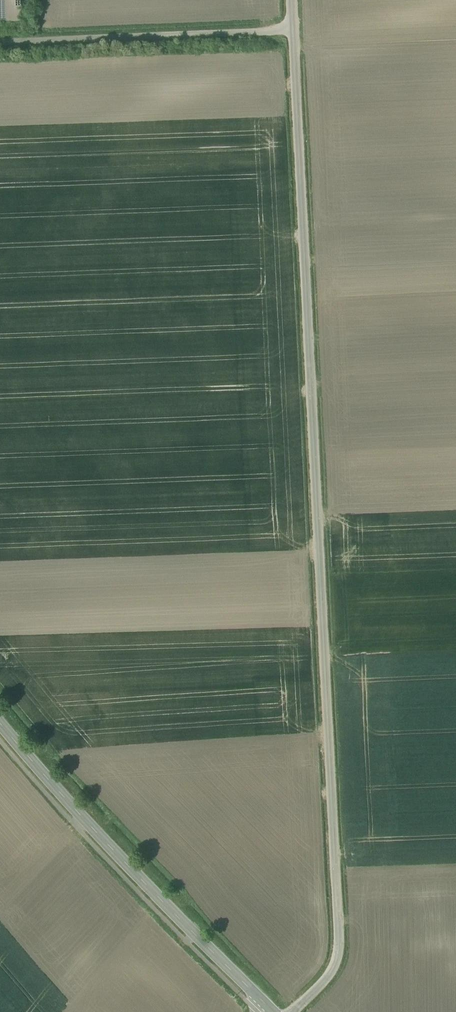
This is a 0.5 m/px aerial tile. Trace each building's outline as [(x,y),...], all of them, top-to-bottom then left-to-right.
[(18,21),(17,0),(0,0),(0,22),(18,21)]
